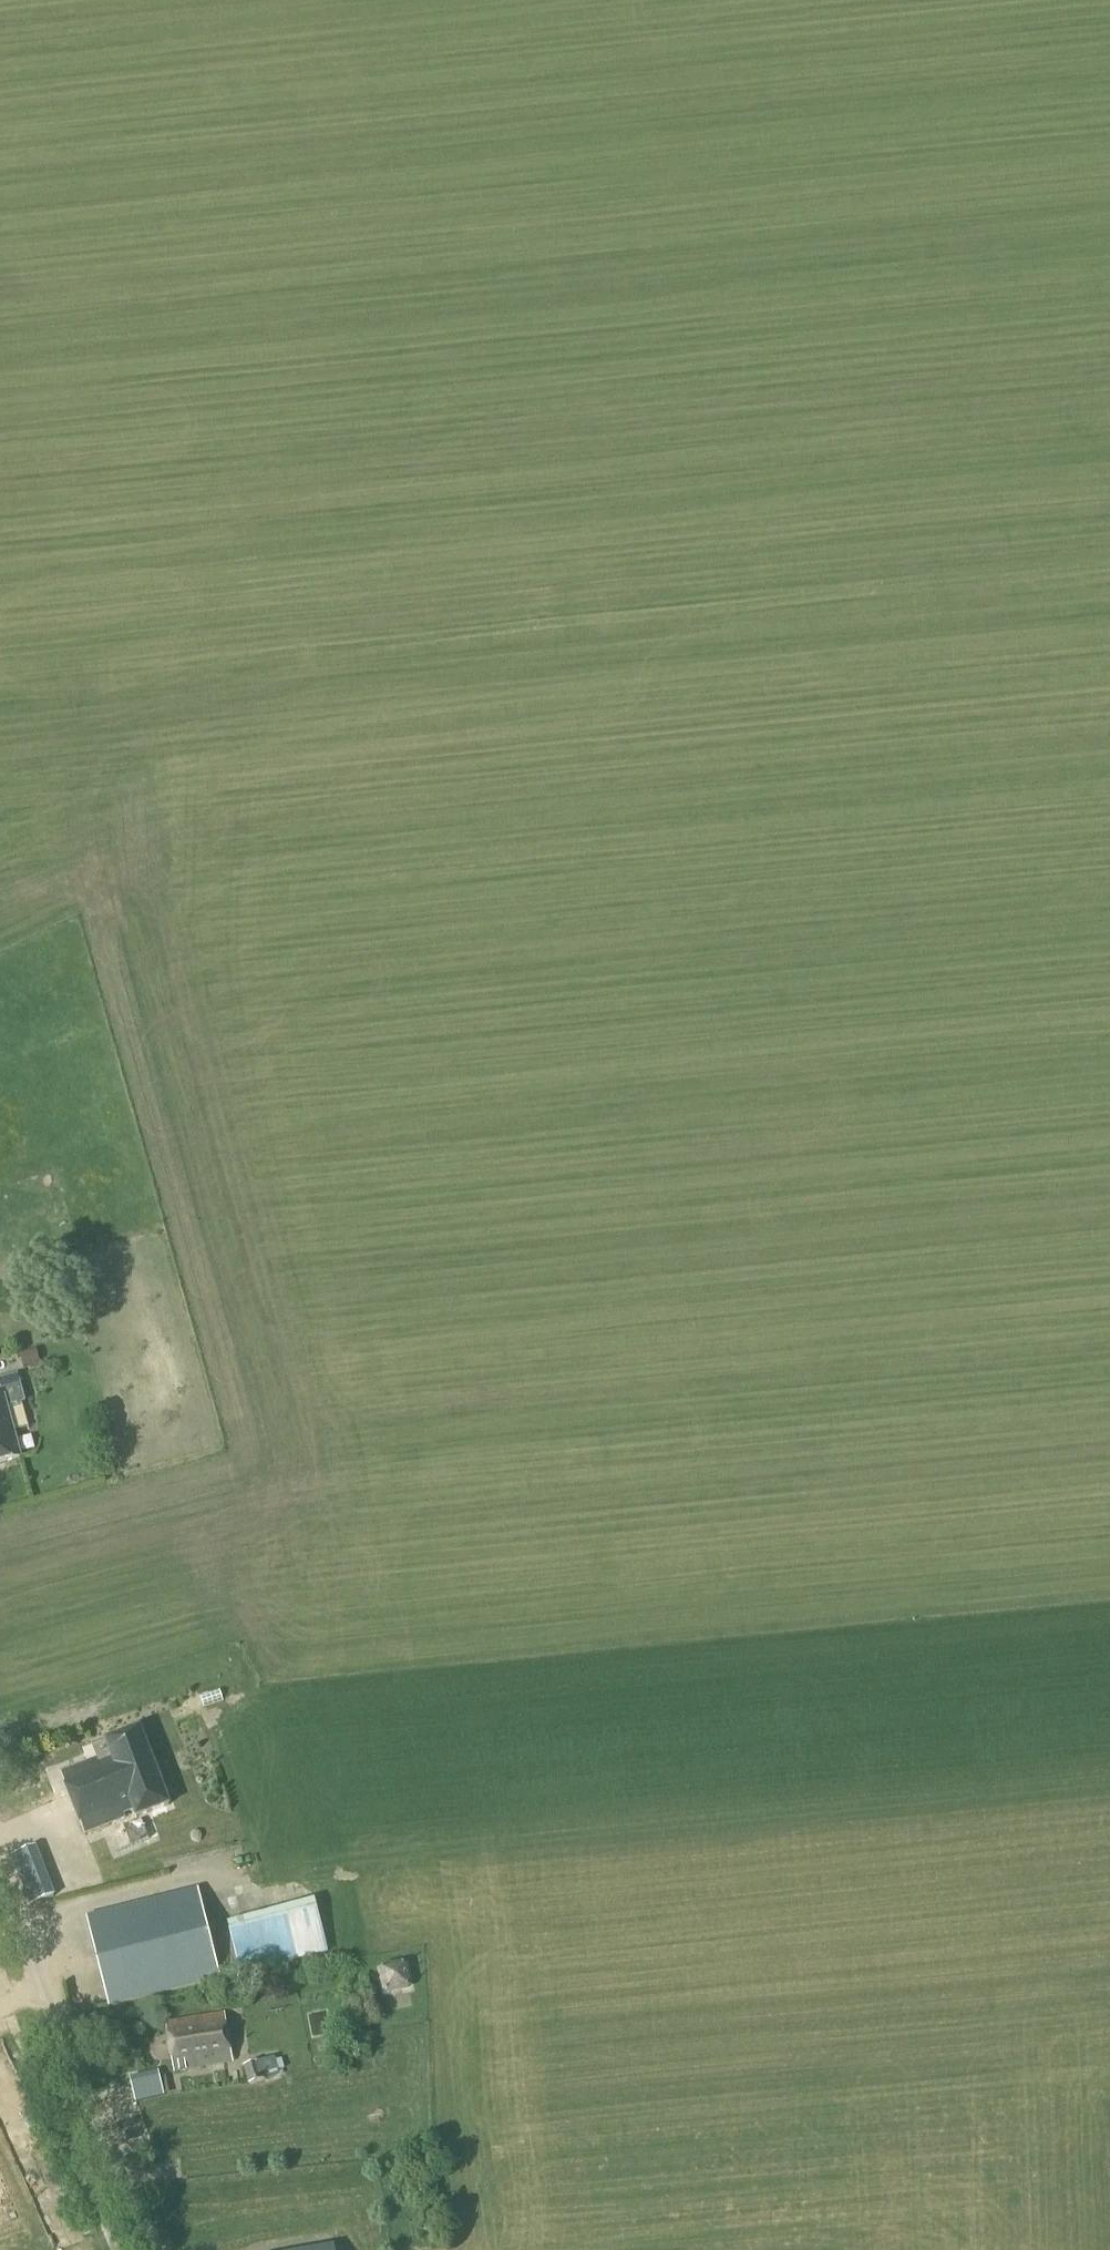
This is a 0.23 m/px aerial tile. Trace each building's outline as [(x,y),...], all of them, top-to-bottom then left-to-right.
[(5,1406),(23,1401),(15,1375),(0,1380),(0,1463),(20,1457),(5,1406)] [(148,1839),(139,1816),(169,1805),(139,1729),(106,1742),(109,1748),(93,1754),(95,1759),(61,1772),(85,1833),(125,1817),(129,1827),(124,1829),(131,1845),(148,1839)] [(37,1904),(52,1898),(43,1878),(29,1884),(37,1904)] [(109,2006),(220,1978),(198,1890),(87,1918),(109,2006)] [(314,1901),(227,1924),(241,1976),(328,1952),(314,1901)] [(411,1988),(407,1966),(404,1966),(403,1963),(382,1967),(382,1971),(379,1971),(383,1993),(386,1992),(387,1996),(408,1992),(408,1988),(411,1988)] [(174,2072),(231,2062),(223,2013),(165,2023),(174,2072)] [(338,2039),(330,2040),(332,2050),(339,2048),(338,2039)] [(275,2062),(274,2057),(257,2063),(256,2061),(242,2066),(248,2085),(263,2080),(261,2076),(283,2069),(281,2060),(275,2062)] [(136,2102),(162,2097),(157,2075),(131,2081),(136,2102)] [(14,2127),(27,2121),(18,2101),(6,2106),(14,2127)]
